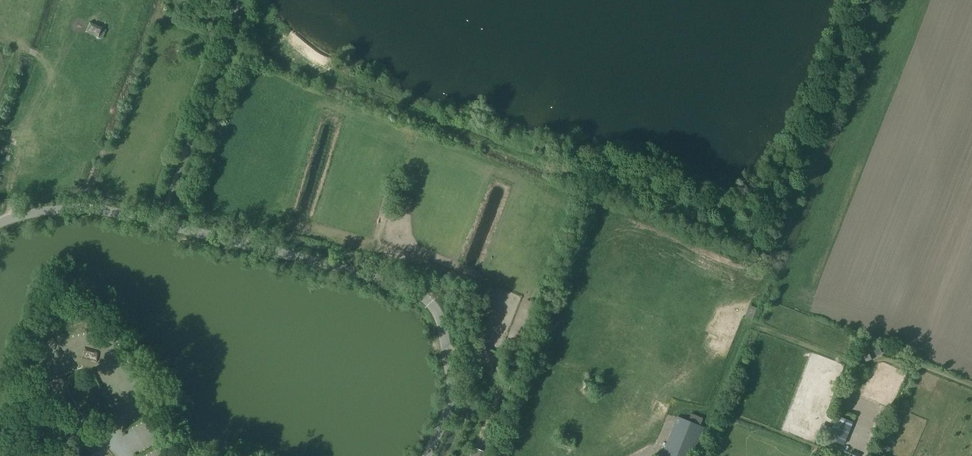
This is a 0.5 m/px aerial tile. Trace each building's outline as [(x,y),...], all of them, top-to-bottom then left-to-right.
[(88,23),(83,36),(97,40),(102,28),(88,23)] [(750,304),(746,315),(754,318),(758,307),(750,304)] [(876,357),(870,344),(859,349),(865,362),(876,357)] [(99,351),(84,347),(81,359),(96,363),(99,351)] [(599,382),(584,382),(583,393),(598,394),(599,382)] [(840,407),(848,410),(858,386),(850,383),(840,407)] [(844,411),(841,417),(837,416),(828,439),(843,445),(854,416),(844,411)] [(705,427),(677,416),(661,455),(693,455),(705,427)] [(579,436),(563,435),(562,447),(578,448),(579,436)]
